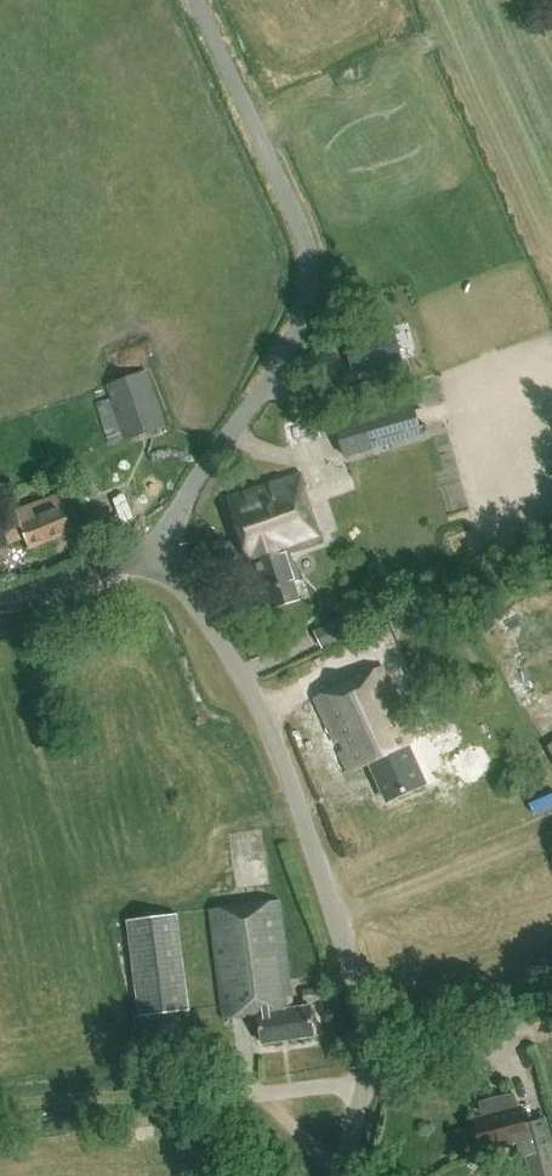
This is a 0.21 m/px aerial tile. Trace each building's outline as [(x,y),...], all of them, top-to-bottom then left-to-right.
[(400,359),(391,327),(345,340),(354,372),(400,359)] [(166,427),(147,372),(106,386),(110,397),(92,403),(107,446),(124,440),(124,441),(166,427)] [(424,438),(414,399),(336,417),(346,456),(424,438)] [(320,541),(303,490),(303,489),(305,489),(300,475),(226,499),(246,562),(250,560),(260,593),(267,591),(273,609),(298,601),(291,582),(296,580),(285,553),(320,541)] [(69,536),(56,498),(0,518),(0,527),(6,546),(20,541),(23,552),(69,536)] [(338,620),(313,632),(321,650),(346,637),(338,620)] [(387,802),(423,786),(405,747),(415,742),(382,669),(314,699),(347,772),(370,762),(387,802)] [(208,911),(211,930),(221,1019),(258,1015),(261,1044),(314,1038),(310,1006),(291,1008),(278,903),(208,911)] [(140,1016),(190,1009),(177,912),(126,919),(140,1016)] [(317,1001),(316,989),(302,990),(303,1002),(317,1001)] [(547,1120),(526,1125),(522,1107),(519,1108),(515,1093),(493,1097),(478,1102),(482,1117),(473,1119),(482,1153),(518,1143),(522,1158),(527,1157),(532,1175),(551,1175),(551,1141),(547,1120)]
